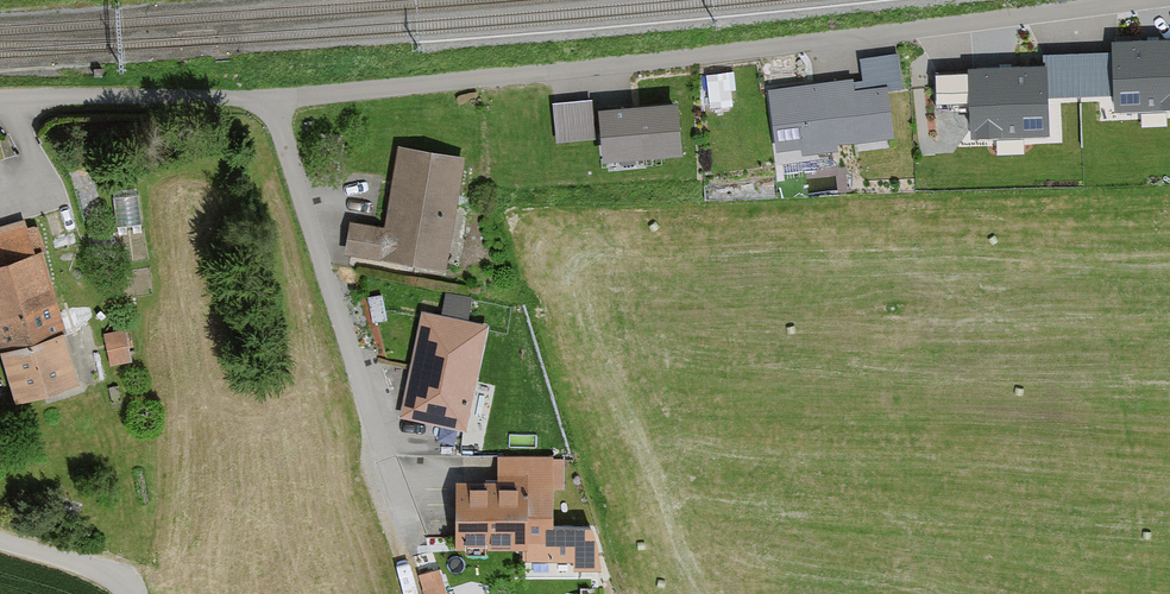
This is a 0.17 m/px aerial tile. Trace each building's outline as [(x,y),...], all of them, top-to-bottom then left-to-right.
[(1114,46),(1116,106),(1169,104),(1169,44),(1114,46)] [(1049,70),(934,73),(936,130),(1050,127),(1049,70)] [(786,148),(891,132),(882,79),(778,96),(786,148)] [(675,102),(605,111),(610,151),(680,142),(675,102)] [(470,164),(400,150),(385,232),(353,226),(346,260),(448,279),(470,164)] [(0,232),(0,349),(19,409),(86,388),(36,231),(28,233),(25,224),(0,232)] [(490,331),(424,317),(402,422),(468,436),(490,331)] [(130,336),(107,339),(111,372),(135,369),(130,336)] [(498,489),(462,488),(461,553),(524,554),(524,565),(577,565),(577,575),(604,575),(605,533),(556,532),(557,493),(567,493),(567,465),(499,464),(498,489)] [(442,580),(423,587),(425,593),(446,593),(442,580)]
